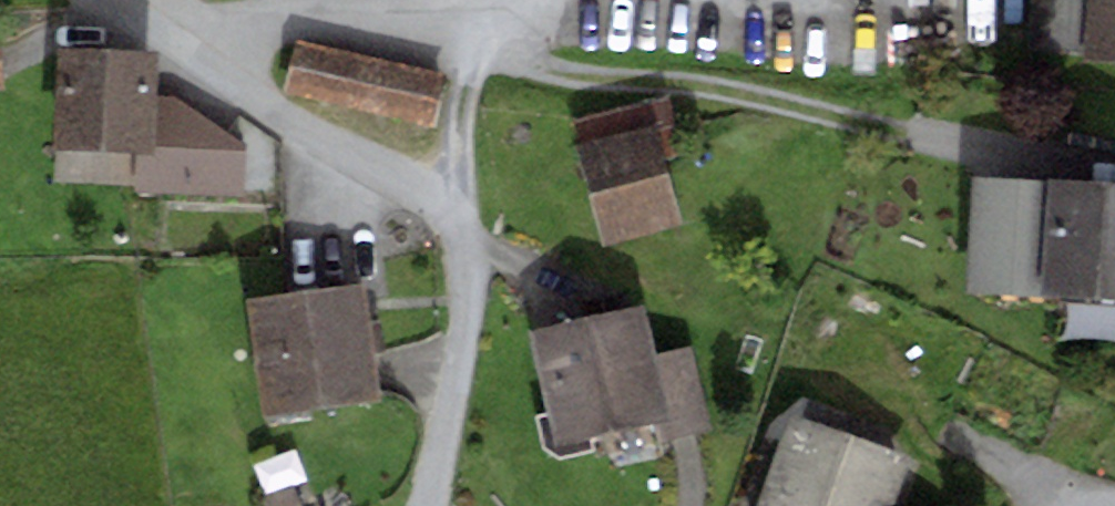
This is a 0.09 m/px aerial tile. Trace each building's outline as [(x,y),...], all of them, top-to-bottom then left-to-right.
[(1090,0),(1031,0),(1026,47),(1086,52),(1090,0)] [(1086,52),(1086,60),(1114,62),(1114,0),(1090,0),(1086,52)] [(292,85),(436,121),(448,75),(304,39),(292,85)] [(57,47),(53,147),(145,151),(146,95),(149,51),(57,47)] [(578,146),(608,251),(687,229),(667,158),(687,152),(670,93),(575,119),(583,144),(578,146)] [(175,96),(146,95),(145,151),(144,194),(245,197),(246,143),(175,96)] [(974,177),(967,292),(1114,302),(1114,162),(1094,161),(1092,184),(974,177)] [(249,302),(268,415),(380,397),(372,350),(386,347),(381,319),(367,322),(361,284),(249,302)] [(640,305),(533,331),(561,442),(667,416),(652,355),(640,305)] [(691,346),(652,355),(667,416),(673,439),(712,429),(691,346)] [(789,411),(756,505),(897,505),(915,455),(789,411)] [(265,498),(268,505),(301,505),(293,487),(265,498)]
